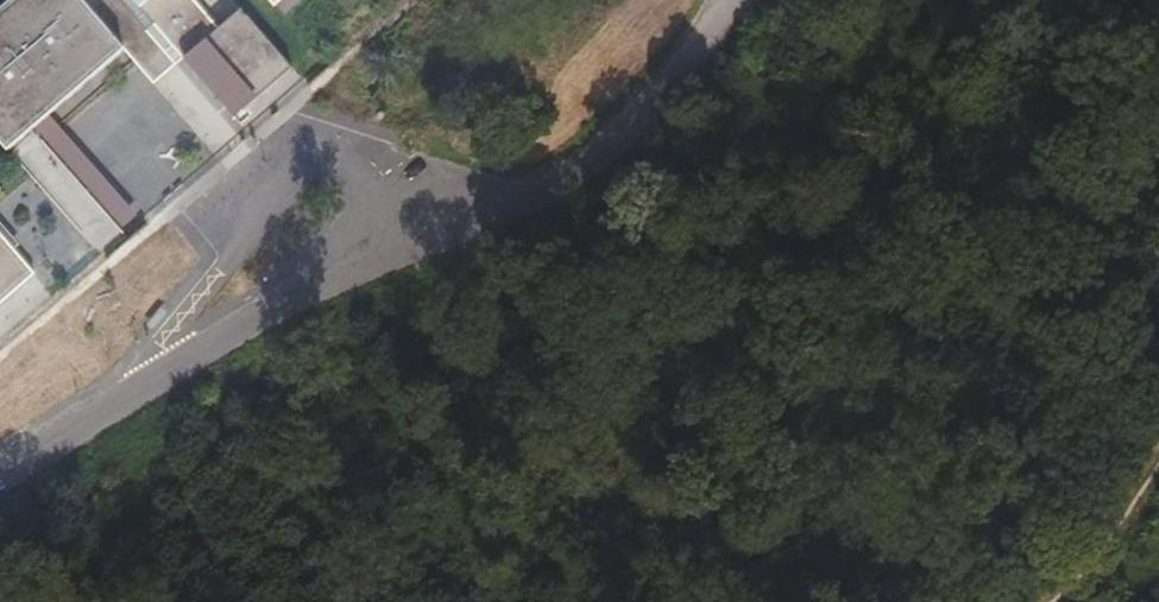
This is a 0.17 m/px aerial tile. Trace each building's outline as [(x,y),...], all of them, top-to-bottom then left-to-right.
[(0,8),(0,150),(116,50),(73,0),(9,0),(0,8)] [(32,275),(0,238),(0,302),(32,275)]
